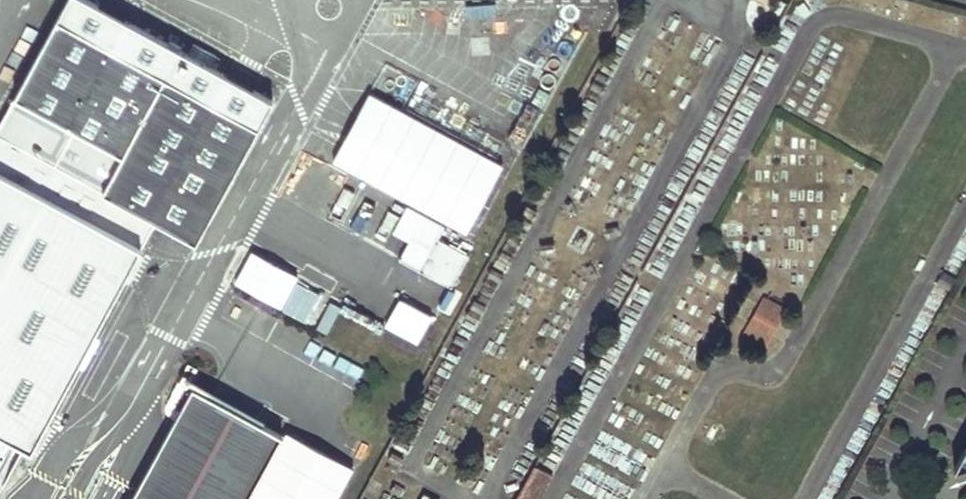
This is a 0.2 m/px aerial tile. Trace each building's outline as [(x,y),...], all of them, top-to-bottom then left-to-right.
[(35,443),(145,240),(121,228),(136,200),(160,213),(199,234),(276,94),(104,0),(68,0),(0,125),(0,126),(24,139),(19,148),(3,139),(0,145),(0,424),(35,443)] [(3,139),(19,148),(24,139),(0,126),(0,145),(3,139)] [(121,228),(145,240),(160,213),(136,200),(121,228)] [(424,208),(400,252),(420,263),(437,232),(444,219),(424,208)] [(437,232),(420,263),(451,280),(468,249),(437,232)] [(765,288),(745,324),(769,337),(789,301),(765,288)] [(129,498),(243,498),(283,426),(195,377),(129,498)] [(354,464),(283,426),(243,498),(334,498),(354,464)] [(515,498),(539,498),(553,474),(535,464),(515,498)]
